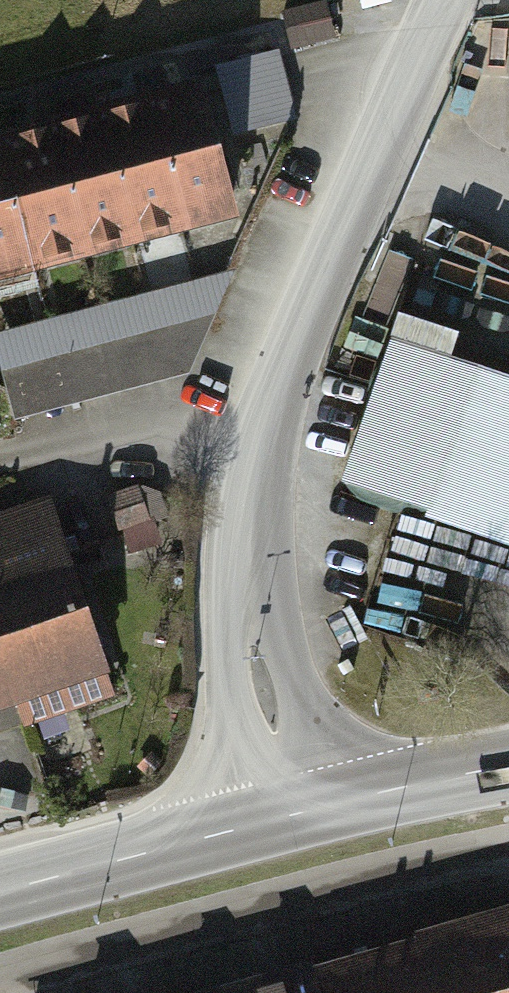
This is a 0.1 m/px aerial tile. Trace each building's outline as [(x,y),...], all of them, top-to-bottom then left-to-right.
[(304,19),(311,48),(366,34),(359,5),(304,19)] [(278,61),(213,77),(228,139),(293,123),(278,61)] [(195,91),(142,105),(176,239),(229,225),(195,91)] [(142,105),(84,119),(117,254),(176,239),(142,105)] [(84,119),(37,131),(70,265),(97,259),(117,254),(84,119)] [(0,140),(0,168),(27,276),(70,265),(37,131),(0,140)] [(27,276),(0,168),(0,283),(27,276)] [(0,340),(0,398),(8,428),(182,380),(225,277),(0,340)] [(137,492),(103,505),(114,537),(148,524),(137,492)] [(0,523),(0,711),(23,703),(30,724),(111,697),(48,507),(0,523)] [(310,965),(317,992),(508,992),(508,914),(310,965)] [(204,992),(317,992),(310,965),(204,992)]
